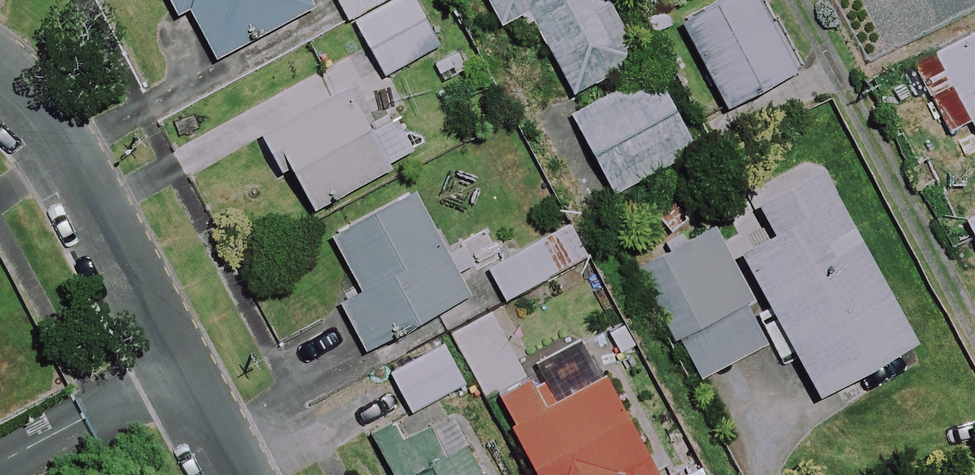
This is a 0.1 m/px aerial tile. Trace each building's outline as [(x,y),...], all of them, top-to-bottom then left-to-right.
[(179,14),(190,8),(216,58),(312,7),(309,0),(171,0),(179,14)] [(386,0),(340,0),(349,19),(386,0)] [(359,24),(385,74),(439,46),(415,0),(405,0),(359,24)] [(607,0),(489,0),(501,24),(530,10),(572,94),(637,61),(607,0)] [(756,0),(725,0),(684,22),(729,106),(794,71),(756,0)] [(935,52),(974,130),(974,32),(935,52)] [(696,150),(657,74),(576,116),(615,192),(696,150)] [(387,169),(344,93),(272,132),(315,209),(387,169)] [(915,343),(821,169),(758,203),(776,235),(743,253),(819,395),(915,343)] [(469,294),(412,188),(331,232),(364,292),(342,303),(367,349),(469,294)] [(966,220),(974,238),(974,215),(966,220)] [(587,256),(570,225),(490,270),(507,301),(587,256)] [(770,343),(715,226),(638,263),(693,380),(770,343)] [(467,382),(445,342),(391,373),(413,412),(467,382)] [(609,376),(546,408),(535,385),(503,401),(541,474),(659,474),(609,376)] [(423,425),(380,447),(394,474),(484,474),(467,442),(439,456),(423,425)]
